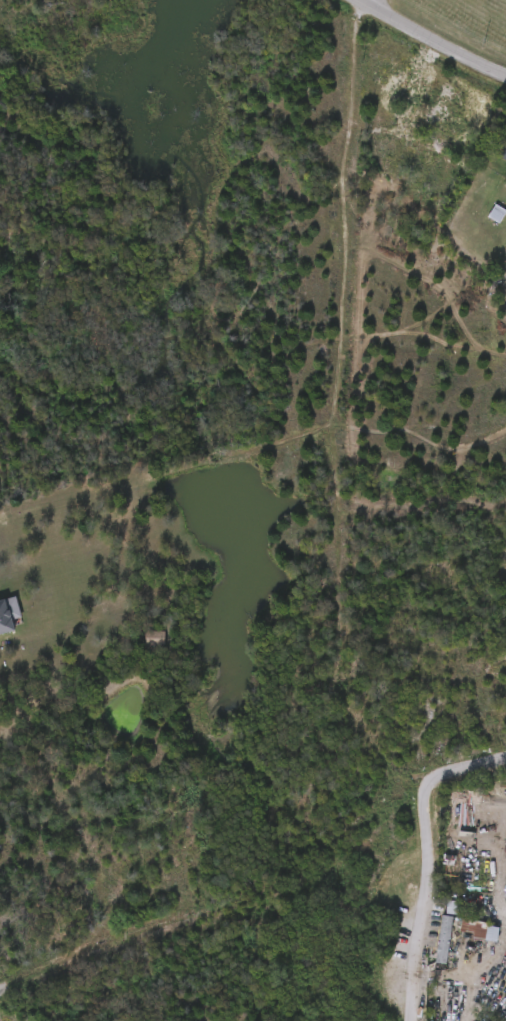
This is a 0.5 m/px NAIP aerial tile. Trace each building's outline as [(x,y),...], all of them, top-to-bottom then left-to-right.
[(498,226),(505,215),(505,214),(496,207),(488,218),(498,226)] [(0,599),(0,631),(12,628),(10,620),(20,617),(14,595),(0,599)] [(446,915),(458,915),(458,903),(446,903),(446,915)] [(451,917),(447,963),(434,962),(439,915),(451,917)]
